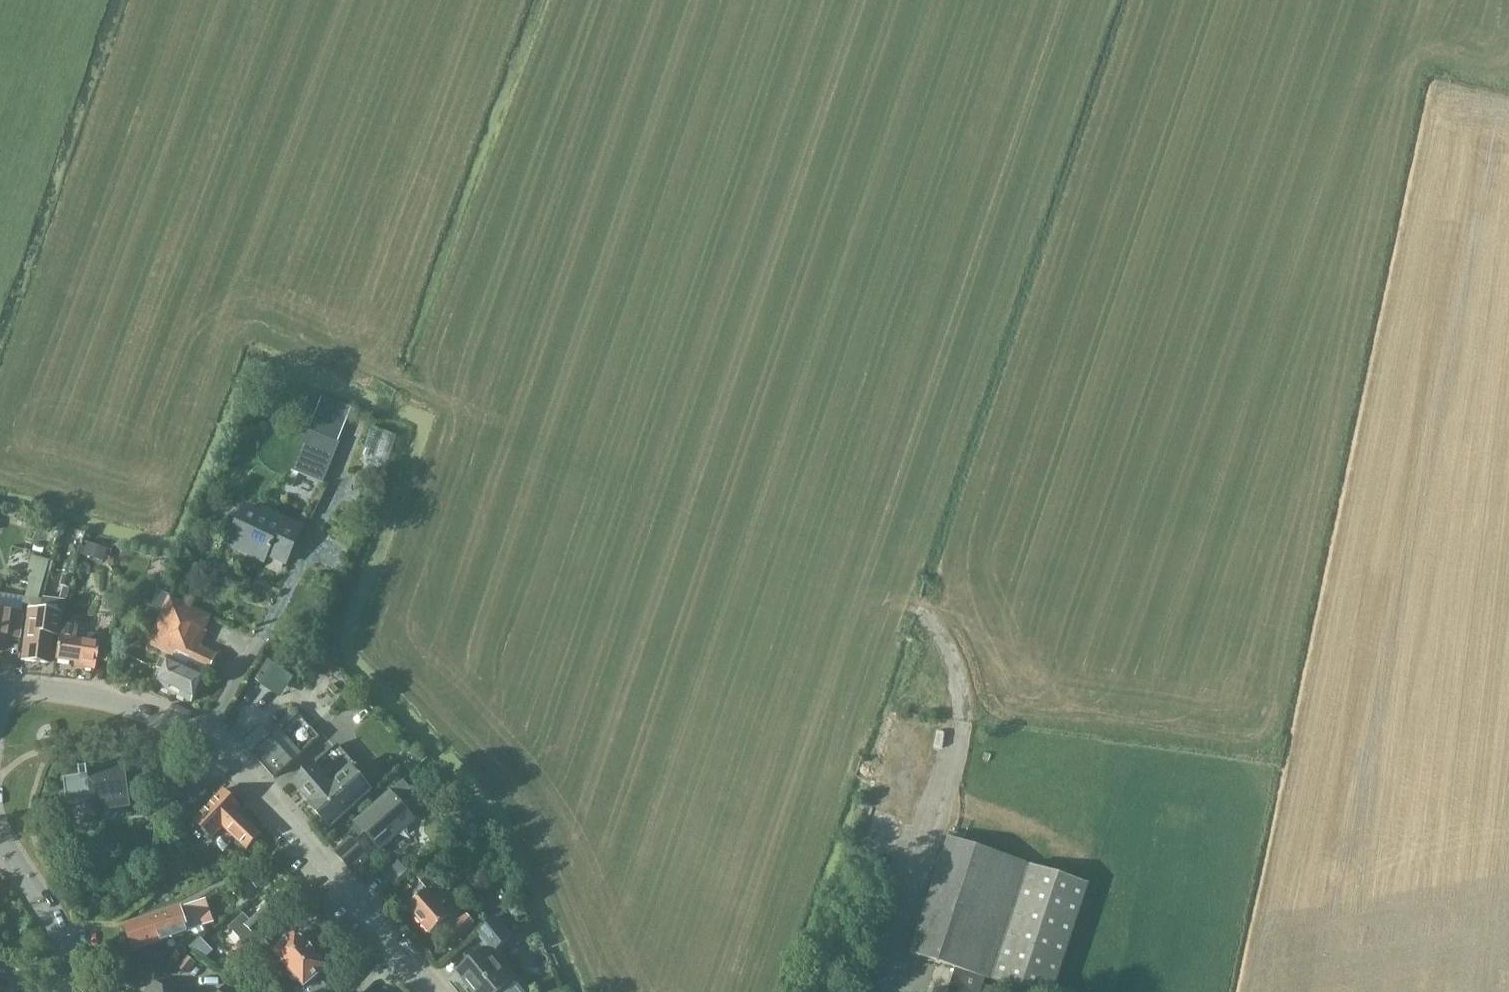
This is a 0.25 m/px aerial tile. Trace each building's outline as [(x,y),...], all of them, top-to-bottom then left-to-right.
[(318,408),(304,441),(299,455),(305,457),(298,474),(323,484),(336,454),(334,454),(338,444),(348,420),(343,418),(347,408),(325,399),(321,409),(318,408)] [(287,567),(304,526),(266,509),(263,514),(243,506),(225,546),(264,565),(268,558),(287,567)] [(105,549),(85,543),(81,555),(101,562),(105,549)] [(23,606),(27,607),(20,660),(47,663),(51,635),(56,635),(58,616),(61,616),(65,601),(42,597),(46,583),(32,579),(32,582),(30,581),(23,606)] [(151,604),(164,609),(170,596),(157,590),(151,604)] [(217,654),(201,646),(206,633),(203,632),(210,616),(169,598),(148,645),(170,655),(156,686),(193,699),(205,671),(209,672),(217,654)] [(2,628),(7,629),(9,612),(0,611),(0,641),(2,628)] [(108,640),(98,639),(98,636),(86,634),(85,642),(74,640),(76,629),(73,625),(60,623),(58,638),(57,638),(54,660),(82,664),(82,668),(93,670),(94,661),(105,662),(108,640)] [(262,727),(243,744),(273,778),(293,762),(262,727)] [(331,782),(314,762),(290,783),(307,803),(306,804),(328,830),(372,792),(350,766),(331,782)] [(125,775),(122,775),(120,767),(78,773),(79,774),(80,774),(80,777),(63,780),(67,806),(79,804),(81,817),(94,815),(93,807),(126,802),(124,794),(128,793),(125,775)] [(207,793),(191,776),(170,796),(187,813),(207,793)] [(404,782),(392,792),(357,822),(358,824),(341,839),(345,844),(335,853),(354,874),(369,861),(354,843),(366,832),(382,851),(416,821),(399,801),(411,790),(404,782)] [(223,790),(209,805),(193,822),(211,838),(222,827),(246,849),(260,834),(237,813),(242,808),(223,790)] [(985,979),(989,980),(989,979),(1030,991),(1052,991),(1086,883),(1025,864),(948,839),(910,954),(954,969),(985,979)] [(421,882),(439,866),(431,857),(413,873),(421,882)] [(461,918),(454,910),(452,907),(446,912),(427,890),(404,909),(427,936),(444,922),(449,928),(446,930),(451,936),(456,941),(474,925),(465,914),(461,918)] [(246,948),(290,907),(278,895),(250,921),(243,914),(228,928),(246,948)] [(181,907),(151,916),(161,943),(190,934),(189,933),(204,928),(215,924),(207,899),(181,908),(181,907)] [(161,943),(151,916),(123,926),(132,953),(161,943)] [(478,935),(488,947),(460,970),(468,979),(464,982),(472,991),(498,991),(500,991),(523,991),(517,985),(513,984),(511,986),(509,984),(510,982),(489,956),(511,938),(496,920),(478,935)] [(286,991),(326,991),(328,990),(317,978),(326,969),(296,935),(274,954),(264,942),(252,952),(286,991)] [(193,964),(185,958),(178,968),(186,973),(193,964)] [(234,967),(229,961),(222,962),(217,966),(223,975),(234,967)] [(985,979),(954,969),(947,991),(981,991),(985,979)] [(154,982),(146,991),(168,991),(154,982)] [(851,991),(827,983),(824,991),(851,991)]
